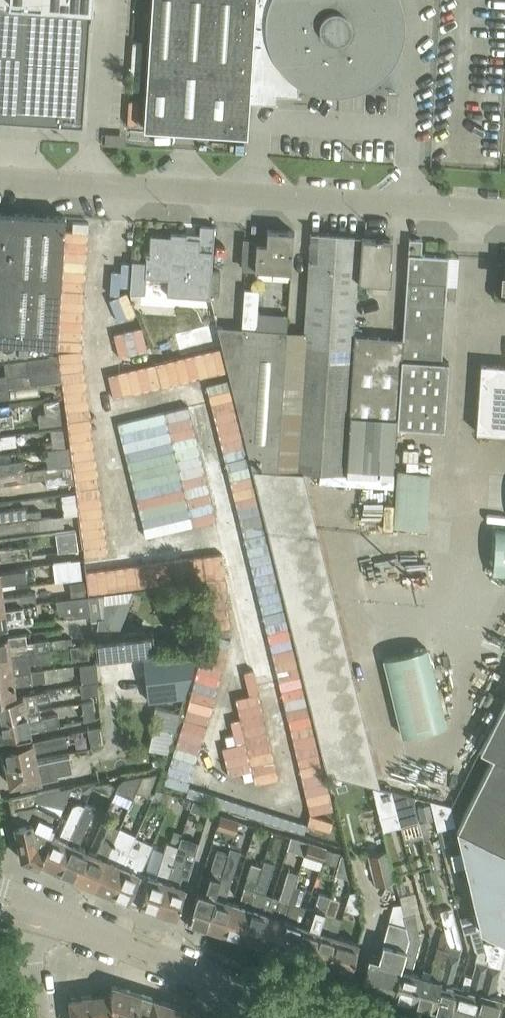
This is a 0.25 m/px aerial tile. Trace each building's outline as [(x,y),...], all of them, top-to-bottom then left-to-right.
[(82,122),(90,0),(0,0),(0,117),(82,122)] [(356,86),(361,84),(365,82),(370,79),(373,77),(377,74),(380,72),(383,69),(386,64),(389,61),(392,56),(394,52),(395,48),(397,44),(398,39),(399,34),(400,31),(400,26),(400,21),(400,18),(399,13),(398,10),(398,8),(396,3),(395,0),(151,0),(143,126),(246,133),(248,101),(277,103),(277,102),(276,102),(276,94),(301,95),(301,94),(298,94),(299,79),(301,80),(305,82),(309,84),(312,85),(315,87),(320,88),(327,89),(333,89),(336,90),(341,89),(345,89),(349,88),(356,86)] [(504,13),(504,0),(476,0),(476,12),(504,13)] [(0,358),(57,350),(56,344),(65,215),(3,211),(0,211),(0,358)] [(88,221),(73,220),(72,230),(88,231),(88,221)] [(145,260),(131,259),(129,292),(144,293),(145,276),(167,278),(166,294),(209,297),(209,294),(214,225),(200,224),(199,237),(187,236),(187,233),(170,232),(170,235),(150,234),(150,251),(143,250),(143,254),(146,255),(145,260)] [(228,226),(214,225),(209,294),(219,295),(220,281),(224,281),(224,271),(225,271),(228,226)] [(243,243),(244,243),(243,268),(291,271),(293,230),(267,228),(266,242),(243,241),(243,243)] [(311,231),(304,332),(306,332),(305,345),(351,347),(359,236),(359,234),(311,231)] [(375,237),(361,237),(358,280),(390,283),(391,264),(389,264),(391,239),(381,238),(381,236),(375,235),(375,237)] [(409,238),(408,253),(421,254),(422,239),(409,238)] [(408,253),(402,337),(443,340),(448,255),(421,254),(408,253)] [(241,327),(217,325),(237,410),(250,467),(277,470),(287,331),(256,328),(259,290),(243,288),(241,327)] [(189,335),(179,338),(183,355),(193,353),(192,348),(219,342),(216,331),(189,337),(189,335)] [(394,470),(397,426),(401,359),(402,337),(354,334),(349,415),(347,467),(394,470)] [(8,386),(32,383),(38,382),(60,379),(57,350),(0,358),(3,375),(0,376),(0,387),(8,386)] [(304,358),(296,471),(303,471),(344,474),(350,361),(304,358)] [(450,363),(401,359),(397,426),(445,430),(450,363)] [(476,432),(504,433),(504,366),(481,365),(476,432)] [(39,393),(38,382),(32,383),(8,386),(0,387),(0,398),(39,393)] [(58,399),(44,401),(45,413),(38,414),(39,426),(61,423),(58,399)] [(209,401),(186,407),(188,416),(211,410),(209,401)] [(13,424),(11,413),(0,414),(0,425),(13,424)] [(5,472),(0,473),(0,484),(44,479),(45,486),(74,482),(69,446),(64,446),(62,427),(49,429),(51,448),(54,447),(56,466),(22,470),(5,472)] [(0,435),(0,446),(16,445),(14,433),(0,434),(0,435)] [(5,472),(22,470),(21,460),(0,462),(0,473),(5,472)] [(277,470),(250,467),(260,504),(308,492),(303,471),(296,471),(277,470)] [(425,527),(427,469),(395,468),(393,525),(425,527)] [(75,493),(62,494),(64,513),(77,511),(75,493)] [(311,505),(263,517),(326,772),(350,779),(372,785),(381,787),(311,505)] [(25,518),(25,512),(24,508),(0,511),(0,521),(25,518)] [(40,510),(25,512),(25,518),(41,516),(40,510)] [(62,525),(61,513),(41,516),(25,518),(0,521),(0,532),(62,525)] [(493,569),(504,570),(504,527),(496,526),(493,569)] [(29,555),(28,544),(0,548),(0,559),(29,555)] [(88,595),(128,590),(200,581),(196,547),(84,562),(88,595)] [(79,559),(52,562),(54,581),(81,578),(79,559)] [(0,568),(0,588),(2,588),(1,580),(35,576),(33,564),(0,568)] [(37,602),(35,592),(3,596),(2,588),(0,588),(0,607),(37,602)] [(48,619),(91,614),(88,595),(55,600),(56,610),(48,619)] [(0,607),(0,626),(32,621),(32,615),(38,615),(37,602),(0,607)] [(153,631),(94,638),(96,661),(142,655),(155,653),(153,631)] [(0,635),(0,655),(49,649),(66,647),(65,638),(48,640),(48,639),(25,642),(24,632),(0,635)] [(204,634),(165,781),(188,788),(228,641),(204,634)] [(89,659),(87,644),(69,646),(70,661),(89,659)] [(426,647),(383,657),(402,735),(445,725),(426,647)] [(155,653),(142,655),(145,677),(148,701),(184,697),(199,648),(155,653)] [(29,670),(28,664),(51,661),(49,649),(0,655),(0,674),(29,670)] [(0,674),(0,699),(15,696),(14,687),(45,683),(43,668),(29,670),(0,674)] [(95,682),(80,685),(82,696),(98,693),(95,682)] [(15,696),(0,699),(0,718),(39,710),(37,702),(49,700),(47,690),(15,696)] [(276,778),(261,690),(236,694),(243,741),(223,744),(228,774),(250,771),(252,781),(276,778)] [(96,718),(96,717),(93,700),(80,702),(82,718),(83,720),(96,718)] [(458,828),(504,851),(504,700),(480,751),(492,758),(458,827),(458,828)] [(149,727),(174,732),(178,713),(153,707),(149,727)] [(0,718),(0,737),(59,726),(57,714),(40,717),(39,710),(0,718)] [(103,744),(102,731),(101,725),(87,728),(88,747),(103,744)] [(2,746),(3,753),(0,754),(0,757),(2,765),(36,758),(35,751),(66,744),(64,733),(2,746)] [(36,758),(2,765),(4,776),(8,775),(9,783),(19,781),(20,784),(34,782),(59,777),(58,774),(73,771),(69,751),(36,758)] [(141,776),(135,790),(146,795),(156,773),(141,776)] [(123,779),(118,784),(135,791),(135,790),(141,776),(123,779)] [(91,787),(108,795),(110,791),(111,784),(109,782),(92,786),(91,787)] [(36,791),(8,797),(21,858),(37,865),(51,834),(60,813),(61,814),(74,784),(36,791)] [(381,787),(372,785),(383,831),(401,825),(392,790),(381,787)] [(155,788),(150,800),(168,806),(173,793),(155,788)] [(413,796),(392,790),(401,825),(419,820),(413,796)] [(185,797),(182,807),(189,809),(192,799),(185,797)] [(192,799),(189,809),(204,814),(207,804),(192,799)] [(451,806),(431,801),(438,829),(457,825),(451,806)] [(57,836),(51,834),(37,865),(44,868),(48,866),(56,869),(75,824),(83,806),(79,804),(78,804),(77,803),(75,804),(74,804),(73,805),(72,805),(70,807),(57,836)] [(75,824),(56,869),(62,872),(63,876),(71,880),(71,879),(78,864),(82,865),(88,850),(85,849),(77,845),(85,829),(94,807),(85,803),(83,806),(75,824)] [(418,807),(421,818),(431,816),(428,805),(418,807)] [(234,833),(238,821),(220,815),(216,828),(234,833)] [(113,841),(93,886),(100,889),(101,893),(109,897),(122,865),(130,848),(122,845),(131,826),(121,822),(119,828),(113,841)] [(78,864),(71,879),(75,881),(74,881),(82,885),(86,882),(93,886),(113,841),(119,828),(109,823),(103,837),(96,853),(88,850),(82,865),(78,864)] [(504,941),(504,851),(458,828),(486,932),(504,941)] [(172,832),(169,842),(177,845),(181,834),(172,832)] [(122,865),(109,897),(116,900),(119,897),(127,900),(127,899),(139,872),(146,856),(152,842),(135,835),(130,848),(122,865)] [(307,842),(296,839),(292,852),(303,855),(307,842)] [(127,899),(139,903),(137,908),(147,911),(149,907),(157,910),(177,845),(169,842),(167,841),(156,877),(139,872),(127,899)] [(307,842),(303,855),(316,859),(320,847),(307,842)] [(177,845),(157,910),(165,913),(164,916),(174,919),(185,886),(193,859),(185,856),(188,848),(179,845),(177,845)] [(219,878),(204,925),(212,927),(211,931),(221,934),(231,901),(224,898),(230,881),(240,850),(230,846),(227,853),(219,878)] [(325,848),(321,861),(337,865),(341,853),(325,848)] [(202,873),(186,923),(197,927),(198,923),(204,925),(219,878),(227,853),(217,850),(209,875),(202,873)] [(388,850),(368,854),(375,885),(395,881),(388,850)] [(346,878),(341,853),(337,865),(334,874),(346,878)] [(245,942),(256,945),(271,895),(265,893),(274,863),(263,859),(261,866),(239,936),(246,938),(245,942)] [(231,901),(221,934),(232,937),(233,934),(239,936),(261,866),(251,863),(244,886),(238,903),(231,901)] [(271,895),(256,945),(266,949),(268,945),(274,947),(289,900),(294,884),(298,872),(288,869),(279,897),(271,895)] [(289,900),(274,947),(281,949),(280,953),(290,956),(301,923),(306,906),(299,904),(305,887),(294,884),(289,900)] [(349,892),(344,908),(359,913),(354,891),(349,892)] [(301,923),(290,956),(301,960),(302,956),(309,958),(329,897),(329,895),(319,892),(314,908),(306,906),(301,923)] [(329,897),(309,958),(316,960),(315,964),(325,967),(336,933),(341,917),(334,915),(339,900),(329,897)] [(449,946),(432,1008),(452,1014),(460,985),(451,982),(461,948),(451,907),(439,910),(444,931),(446,940),(449,946)] [(409,936),(392,997),(412,1003),(420,973),(410,971),(418,941),(418,940),(414,913),(403,916),(406,927),(409,936)] [(363,975),(359,988),(392,997),(409,936),(406,927),(394,924),(389,922),(378,959),(368,956),(363,975)] [(452,1014),(467,1017),(471,1017),(487,959),(482,941),(479,929),(469,931),(473,950),(477,953),(475,961),(471,976),(465,974),(462,985),(460,985),(452,1014)] [(420,973),(412,1003),(432,1008),(449,946),(446,940),(444,931),(440,931),(437,945),(430,971),(423,969),(421,974),(420,973)] [(358,940),(336,933),(325,967),(336,971),(337,967),(350,971),(358,940)] [(471,1017),(496,1017),(502,997),(493,994),(500,967),(499,967),(504,947),(504,946),(482,941),(487,959),(471,1017)] [(110,991),(111,992),(114,1017),(118,1017),(146,1017),(153,997),(112,984),(110,991)] [(93,993),(95,1017),(114,1017),(111,992),(110,991),(93,993)] [(69,996),(71,1017),(95,1017),(93,993),(69,996)] [(171,1002),(153,997),(146,1017),(166,1017),(171,1002)] [(195,1010),(171,1002),(166,1017),(193,1017),(195,1010)]
